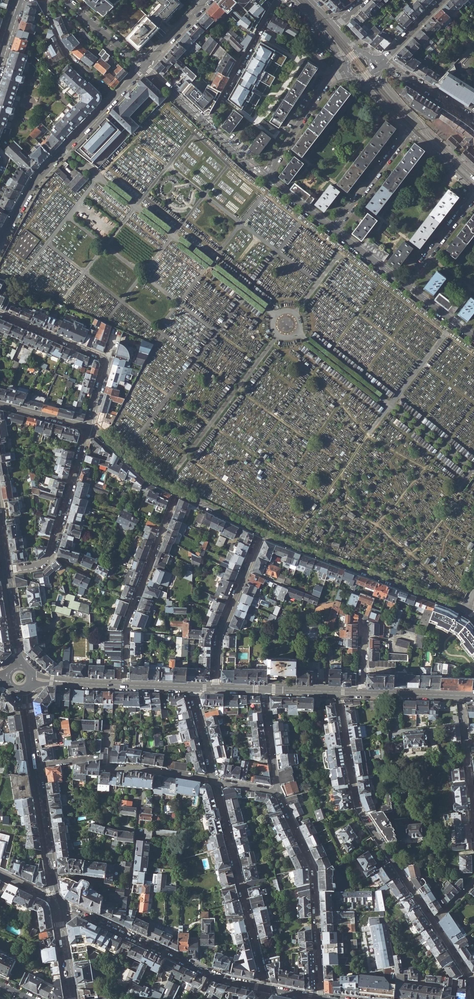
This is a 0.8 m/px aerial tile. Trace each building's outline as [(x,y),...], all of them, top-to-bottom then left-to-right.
[(88,1),(87,1),(98,11),(98,10),(105,15),(113,7),(106,0),(86,0),(88,1)] [(159,26),(151,19),(147,14),(131,0),(128,0),(115,14),(133,31),(127,37),(139,48),(159,26)] [(155,2),(157,4),(147,14),(151,19),(159,26),(163,23),(161,21),(165,18),(166,19),(181,5),(179,2),(180,1),(180,0),(156,0),(155,2)] [(239,4),(235,0),(218,0),(216,2),(226,11),(229,14),(234,8),(239,4)] [(239,4),(249,13),(260,24),(271,4),(267,0),(235,0),(239,4)] [(339,0),(327,0),(325,2),(335,12),(337,12),(345,7),(339,0)] [(372,0),(371,0),(362,9),(370,18),(373,15),(372,13),(371,14),(369,12),(372,10),(373,10),(376,12),(380,8),(372,0)] [(449,17),(452,14),(458,8),(450,0),(441,9),(449,17)] [(458,8),(464,3),(465,4),(469,0),(450,0),(458,8)] [(410,7),(418,15),(425,8),(417,1),(410,7)] [(27,2),(24,13),(34,16),(36,10),(37,10),(39,5),(37,2),(27,2)] [(216,2),(207,12),(215,20),(216,21),(226,11),(216,2)] [(239,4),(234,8),(252,25),(249,30),(254,33),(260,24),(249,13),(239,4)] [(405,11),(414,19),(418,15),(410,7),(408,5),(404,10),(405,11)] [(362,9),(354,18),(358,21),(360,24),(361,24),(363,24),(370,18),(362,9)] [(442,24),(449,17),(441,9),(434,16),(442,24)] [(400,23),(405,28),(414,19),(405,11),(396,20),(400,23)] [(207,12),(196,23),(205,31),(215,20),(207,12)] [(24,13),(22,20),(33,23),(35,16),(34,16),(24,13)] [(54,19),(62,39),(69,35),(61,16),(54,19)] [(284,18),(282,21),(273,16),(267,27),(278,33),(277,35),(276,36),(272,34),(273,33),(266,29),(264,32),(273,37),(278,40),(281,35),(288,24),(289,21),(284,18)] [(435,29),(437,30),(442,24),(434,16),(428,22),(435,29)] [(451,19),(449,17),(442,24),(445,27),(453,20),(451,19)] [(347,25),(351,29),(356,23),(358,21),(354,18),(347,25)] [(22,20),(19,28),(29,32),(35,33),(35,31),(32,30),(32,28),(34,28),(36,24),(33,23),(22,20)] [(421,30),(428,37),(435,29),(428,22),(421,30)] [(195,41),(204,32),(205,31),(196,23),(187,33),(195,40),(195,41)] [(361,27),(359,25),(356,23),(351,29),(361,39),(367,33),(363,30),(365,27),(363,25),(361,27)] [(394,29),(400,34),(405,28),(400,23),(394,29)] [(298,31),(288,24),(281,35),(286,37),(288,33),(295,37),(298,31)] [(252,37),(254,33),(249,30),(241,25),(239,28),(247,34),(252,37)] [(19,28),(17,36),(27,40),(29,32),(19,28)] [(82,28),(79,30),(85,38),(88,35),(82,28)] [(228,32),(245,49),(252,37),(247,34),(243,40),(231,29),(228,32)] [(209,32),(207,34),(211,37),(218,44),(224,37),(228,32),(225,30),(217,40),(209,32)] [(374,35),(370,32),(369,30),(367,33),(361,39),(369,44),(376,37),(374,35)] [(413,37),(421,45),(429,37),(428,37),(421,30),(413,37)] [(245,49),(228,32),(224,37),(242,55),(245,49)] [(270,42),(273,37),(264,32),(261,37),(270,42)] [(62,39),(72,50),(79,43),(80,42),(77,38),(73,33),(69,35),(62,39)] [(191,50),(197,48),(200,45),(195,41),(195,40),(187,33),(178,42),(186,50),(189,52),(191,50)] [(46,46),(48,46),(54,41),(56,40),(57,39),(54,35),(49,37),(46,46)] [(369,44),(376,48),(385,39),(378,35),(376,37),(369,44)] [(17,36),(13,49),(24,53),(28,40),(27,40),(17,36)] [(388,36),(385,39),(376,48),(382,52),(393,40),(391,39),(388,36)] [(435,44),(436,45),(441,40),(444,37),(443,36),(435,44)] [(468,49),(473,43),(473,41),(469,36),(462,43),(468,49)] [(202,47),(211,55),(218,44),(211,37),(209,39),(202,47)] [(404,46),(412,54),(421,45),(413,37),(404,46)] [(50,57),(53,62),(59,59),(59,58),(64,55),(61,49),(59,50),(54,41),(48,46),(43,51),(45,55),(47,54),(49,58),(50,57)] [(178,42),(169,51),(177,58),(183,53),(186,56),(189,53),(189,52),(186,50),(178,42)] [(283,67),(289,58),(262,42),(228,101),(244,111),(245,108),(253,112),(258,104),(250,100),(260,83),(270,89),(276,79),(266,73),(274,61),(283,67)] [(72,50),(80,58),(87,50),(82,46),(82,45),(79,43),(72,50)] [(205,64),(219,72),(227,76),(236,61),(218,44),(211,55),(205,64)] [(394,60),(412,71),(420,62),(416,60),(413,58),(410,60),(408,59),(412,54),(404,46),(394,57),(394,60)] [(19,82),(21,82),(22,81),(23,77),(24,76),(21,75),(26,62),(32,64),(36,68),(33,76),(40,78),(45,65),(36,56),(24,53),(13,49),(5,74),(6,75),(5,78),(4,78),(1,85),(2,86),(0,92),(0,125),(4,126),(7,116),(8,116),(10,113),(12,113),(12,112),(13,108),(14,107),(12,106),(19,82)] [(87,49),(87,50),(80,58),(90,66),(97,57),(87,49)] [(175,65),(182,71),(183,70),(187,66),(178,59),(177,58),(169,51),(159,61),(167,69),(174,62),(176,63),(175,65)] [(95,67),(105,75),(107,72),(108,71),(111,67),(105,62),(110,57),(106,53),(95,67)] [(423,78),(429,69),(428,68),(429,66),(426,63),(432,57),(428,54),(420,62),(412,71),(423,78)] [(154,67),(163,75),(167,71),(168,70),(167,69),(159,61),(154,67)] [(269,121),(278,126),(316,67),(307,61),(269,121)] [(194,72),(198,75),(204,66),(201,63),(194,72)] [(88,83),(68,64),(63,70),(65,72),(60,77),(75,91),(76,90),(79,93),(79,92),(81,94),(82,100),(80,102),(80,101),(71,111),(69,110),(55,124),(50,130),(53,133),(62,142),(72,131),(69,129),(72,126),(74,127),(76,127),(80,122),(79,121),(85,115),(86,117),(88,115),(87,114),(89,111),(90,112),(100,102),(99,101),(99,100),(99,99),(100,99),(99,96),(99,95),(99,94),(98,93),(99,92),(89,82),(88,83)] [(442,77),(439,80),(444,84),(451,75),(456,70),(453,65),(452,66),(442,77)] [(120,70),(114,78),(119,82),(128,72),(121,66),(118,69),(120,70)] [(183,70),(194,79),(198,75),(194,72),(187,66),(183,70)] [(423,78),(435,85),(442,77),(431,70),(429,69),(423,78)] [(112,89),(119,82),(114,78),(107,72),(105,75),(101,80),(112,89)] [(229,78),(227,76),(219,72),(212,85),(222,91),(229,78)] [(456,78),(451,75),(444,84),(439,80),(435,85),(445,91),(456,78)] [(171,83),(175,87),(178,84),(179,83),(177,80),(179,77),(177,76),(175,78),(171,82),(171,83)] [(125,128),(131,134),(138,126),(128,117),(149,95),(159,105),(166,97),(145,77),(137,85),(139,86),(129,97),(119,108),(117,106),(110,114),(125,128)] [(175,87),(181,93),(191,84),(184,78),(183,79),(185,81),(181,85),(180,86),(178,84),(175,87)] [(456,78),(445,91),(453,96),(452,97),(469,107),(472,102),(473,103),(473,88),(456,78)] [(203,94),(191,84),(181,93),(182,96),(204,117),(211,112),(221,93),(209,85),(203,94)] [(301,156),(350,92),(340,84),(291,148),(301,156)] [(401,93),(411,105),(418,92),(407,85),(401,93)] [(433,119),(436,116),(442,108),(418,92),(411,105),(433,119)] [(464,138),(471,144),(472,145),(473,145),(473,130),(458,118),(442,108),(436,116),(460,132),(466,137),(464,138)] [(221,128),(230,135),(235,128),(243,118),(234,111),(221,128)] [(121,132),(106,118),(75,151),(92,164),(121,132)] [(338,183),(349,192),(398,128),(387,120),(338,183)] [(41,131),(37,126),(30,134),(35,138),(41,131)] [(248,148),(257,155),(271,137),(261,130),(248,148)] [(41,144),(51,154),(62,142),(53,133),(50,136),(48,136),(41,144)] [(456,148),(460,144),(451,136),(445,142),(452,148),(456,148)] [(460,144),(466,149),(471,144),(464,138),(460,144)] [(4,151),(11,158),(19,165),(23,169),(33,158),(30,156),(29,155),(27,158),(19,151),(22,148),(19,145),(14,140),(4,151)] [(378,214),(427,150),(426,150),(417,142),(367,206),(378,214)] [(34,152),(30,156),(33,158),(40,165),(51,154),(41,144),(38,148),(35,146),(32,150),(34,152)] [(466,149),(462,154),(462,157),(473,169),(473,157),(466,149)] [(278,176),(287,183),(303,163),(293,156),(278,176)] [(33,158),(23,169),(30,176),(40,165),(33,158)] [(19,165),(12,179),(24,185),(30,176),(23,169),(19,165)] [(54,172),(64,181),(67,177),(68,176),(58,168),(54,172)] [(80,172),(71,181),(68,185),(76,192),(88,179),(80,172)] [(6,184),(9,185),(21,192),(24,185),(12,179),(9,177),(6,184)] [(306,201),(310,195),(295,184),(290,189),(306,201)] [(316,204),(325,210),(328,205),(339,191),(331,184),(316,204)] [(21,192),(9,185),(7,188),(3,186),(0,192),(0,193),(4,195),(15,201),(21,192)] [(410,241),(421,249),(461,197),(450,189),(410,241)] [(0,201),(0,205),(10,210),(15,201),(4,195),(0,201)] [(310,195),(306,201),(310,204),(314,198),(310,195)] [(2,226),(10,210),(0,205),(0,225),(2,226)] [(354,233),(362,239),(377,220),(368,213),(354,233)] [(447,250),(458,258),(473,237),(473,214),(447,250)] [(364,245),(384,260),(388,254),(368,239),(364,245)] [(389,260),(398,267),(403,260),(413,248),(404,241),(389,260)] [(425,288),(433,294),(446,277),(438,270),(425,288)] [(448,310),(453,304),(440,294),(435,299),(448,310)] [(6,310),(10,300),(0,295),(0,307),(6,310)] [(468,320),(471,316),(473,312),(473,298),(472,297),(459,313),(468,320)] [(6,310),(19,316),(21,310),(21,309),(10,304),(12,300),(10,300),(6,310)] [(453,304),(448,310),(453,314),(458,308),(453,304)] [(19,316),(32,321),(36,310),(33,309),(32,311),(28,309),(27,312),(21,310),(19,316)] [(62,322),(57,332),(66,336),(84,343),(88,333),(95,318),(90,315),(68,309),(66,313),(72,316),(78,317),(76,321),(71,319),(69,319),(68,321),(63,319),(63,321),(62,322)] [(32,321),(44,326),(46,320),(48,315),(36,310),(32,321)] [(44,326),(53,330),(56,321),(58,319),(48,315),(46,320),(44,326)] [(111,326),(95,318),(88,333),(96,336),(96,337),(107,341),(111,326)] [(0,319),(0,330),(5,332),(9,334),(13,324),(0,319)] [(53,330),(57,332),(62,322),(63,321),(58,319),(56,321),(53,330)] [(26,330),(13,324),(9,334),(8,337),(11,338),(12,335),(22,339),(26,330)] [(40,336),(26,330),(22,339),(21,341),(34,347),(40,336)] [(122,331),(115,357),(126,360),(143,365),(154,344),(122,331)] [(107,341),(96,337),(96,336),(88,333),(84,343),(103,352),(107,341)] [(53,341),(40,336),(34,347),(47,353),(48,350),(53,341)] [(62,356),(66,347),(53,341),(48,350),(47,353),(46,355),(51,357),(51,355),(60,359),(62,356)] [(79,353),(66,347),(62,356),(67,359),(65,362),(70,364),(71,363),(72,362),(75,363),(79,353)] [(26,348),(19,362),(20,362),(25,365),(32,351),(26,348)] [(8,358),(12,359),(16,350),(13,349),(8,358)] [(85,355),(79,353),(75,363),(82,366),(83,364),(85,355)] [(115,357),(113,363),(124,366),(126,360),(115,357)] [(99,361),(95,359),(94,362),(91,361),(90,364),(89,366),(93,367),(99,369),(100,364),(99,361)] [(17,370),(20,362),(19,362),(15,361),(11,371),(17,370)] [(113,363),(107,384),(117,387),(118,382),(124,384),(126,384),(125,387),(130,389),(140,371),(124,366),(113,363)] [(97,375),(99,369),(93,367),(92,370),(91,373),(97,375)] [(95,381),(97,375),(91,373),(87,372),(86,372),(85,378),(95,381)] [(93,388),(95,381),(85,378),(83,385),(93,388)] [(107,384),(105,392),(114,395),(118,396),(121,386),(123,387),(124,384),(118,382),(117,387),(107,384)] [(5,401),(14,403),(18,390),(12,388),(13,385),(10,384),(8,389),(5,401)] [(92,393),(93,388),(83,385),(81,390),(92,393)] [(14,403),(22,405),(26,398),(28,392),(18,390),(14,403)] [(90,398),(92,393),(81,390),(78,400),(73,418),(83,421),(87,411),(83,409),(82,413),(79,412),(80,409),(84,396),(90,398)] [(105,392),(100,411),(105,412),(116,415),(121,406),(119,406),(115,412),(109,410),(112,399),(113,399),(114,395),(105,392)] [(22,405),(43,410),(44,403),(45,401),(46,398),(33,395),(31,400),(26,398),(22,405)] [(125,398),(118,396),(114,395),(113,399),(119,401),(119,402),(122,403),(125,398)] [(43,410),(58,414),(60,407),(63,398),(59,397),(57,404),(56,406),(44,403),(43,410)] [(58,414),(73,418),(78,400),(75,399),(72,408),(65,406),(64,408),(60,407),(58,414)] [(104,418),(105,412),(100,411),(96,424),(98,425),(105,431),(112,424),(114,419),(108,417),(107,419),(104,418)] [(6,436),(9,436),(8,432),(6,431),(5,427),(7,424),(11,424),(13,422),(13,421),(18,421),(23,422),(25,416),(7,412),(9,419),(4,420),(0,421),(0,437),(6,436)] [(27,424),(37,426),(38,420),(28,417),(27,424)] [(37,426),(37,427),(36,431),(43,433),(46,422),(38,420),(37,426)] [(43,433),(43,434),(44,435),(48,436),(51,436),(52,431),(54,424),(46,422),(43,433)] [(52,431),(63,434),(65,426),(54,424),(52,431)] [(63,434),(62,438),(78,442),(80,434),(78,430),(65,426),(63,434)] [(98,447),(96,452),(100,454),(104,443),(96,437),(92,438),(91,440),(98,447)] [(114,452),(104,443),(100,454),(112,458),(114,452)] [(62,452),(60,457),(62,457),(72,460),(75,452),(57,447),(56,451),(62,452)] [(15,459),(14,452),(6,453),(0,454),(0,462),(10,460),(15,459)] [(109,471),(119,475),(121,469),(123,466),(121,465),(120,466),(116,464),(119,457),(114,452),(112,458),(111,463),(110,467),(109,471)] [(86,460),(110,467),(111,463),(100,459),(99,458),(95,457),(87,455),(86,460)] [(70,467),(72,460),(62,457),(60,464),(70,467)] [(1,482),(9,480),(7,465),(11,465),(10,460),(0,462),(0,474),(1,482)] [(125,479),(126,478),(131,468),(125,462),(123,466),(121,469),(119,475),(125,479)] [(59,473),(58,476),(67,479),(70,467),(60,464),(57,463),(57,465),(55,465),(53,470),(55,470),(55,471),(59,473)] [(84,467),(80,480),(91,484),(92,484),(93,480),(93,479),(89,477),(87,477),(89,473),(90,468),(84,467)] [(130,485),(133,486),(138,475),(131,468),(126,478),(128,479),(130,476),(133,478),(132,480),(130,485)] [(144,480),(138,475),(133,486),(133,487),(140,490),(144,480)] [(49,485),(53,486),(64,489),(66,482),(57,480),(55,479),(52,478),(51,478),(49,485)] [(1,482),(4,499),(13,497),(18,496),(18,492),(13,493),(11,484),(14,484),(13,480),(9,480),(1,482)] [(80,480),(78,485),(89,489),(91,484),(80,480)] [(105,483),(93,480),(92,484),(95,485),(104,488),(105,483)] [(146,492),(149,484),(144,480),(140,490),(146,492)] [(161,490),(152,486),(149,484),(146,492),(145,495),(148,497),(147,501),(155,505),(159,496),(161,490)] [(78,485),(75,496),(88,500),(88,498),(87,497),(89,489),(78,485)] [(110,491),(104,488),(95,485),(93,489),(94,491),(108,495),(110,491)] [(53,486),(51,492),(62,495),(64,489),(53,486)] [(55,519),(62,495),(51,492),(32,487),(33,488),(33,494),(54,500),(54,503),(52,502),(47,517),(55,519)] [(171,495),(161,490),(159,496),(169,500),(171,495)] [(75,496),(74,503),(87,507),(89,500),(88,500),(75,496)] [(164,512),(169,500),(159,496),(155,505),(154,508),(164,512)] [(179,499),(172,519),(182,523),(184,523),(186,518),(184,517),(189,504),(179,499)] [(74,503),(72,509),(84,513),(85,513),(87,507),(74,503)] [(139,520),(136,519),(134,520),(131,518),(131,517),(132,514),(124,511),(125,509),(123,508),(117,522),(121,523),(123,529),(128,531),(134,529),(139,520)] [(72,509),(68,522),(83,526),(85,520),(82,519),(84,513),(72,509)] [(7,519),(10,538),(22,536),(21,530),(18,531),(17,523),(20,523),(19,518),(21,517),(22,516),(21,513),(15,514),(15,517),(7,519)] [(47,517),(41,515),(39,522),(43,523),(41,532),(51,535),(55,519),(47,517)] [(211,526),(222,531),(226,521),(214,516),(212,523),(211,526)] [(184,535),(188,525),(184,523),(182,523),(172,519),(169,527),(179,531),(178,532),(184,535)] [(147,526),(158,529),(159,525),(148,520),(145,525),(147,526)] [(239,528),(226,521),(222,531),(221,533),(233,539),(239,528)] [(68,522),(65,533),(79,537),(81,538),(84,526),(83,526),(68,522)] [(144,538),(145,538),(153,541),(158,529),(147,526),(145,531),(146,531),(144,538)] [(168,529),(165,538),(173,543),(174,543),(178,533),(168,529)] [(131,541),(133,542),(138,536),(140,532),(138,530),(131,541)] [(243,530),(239,541),(249,546),(254,535),(243,530)] [(65,533),(63,539),(74,542),(75,538),(79,540),(79,537),(65,533)] [(23,536),(22,536),(10,538),(12,550),(23,549),(25,548),(23,536)] [(217,545),(224,548),(228,539),(220,536),(217,545)] [(42,540),(41,545),(47,546),(50,538),(44,537),(44,538),(42,540)] [(135,557),(140,560),(145,562),(153,541),(145,538),(141,548),(139,547),(135,557)] [(165,538),(160,550),(168,554),(173,543),(165,538)] [(63,539),(61,547),(71,550),(74,542),(63,539)] [(265,540),(258,556),(270,561),(272,557),(276,545),(271,543),(265,540)] [(235,546),(237,547),(242,549),(247,552),(249,546),(239,541),(237,541),(236,543),(235,546)] [(40,546),(36,547),(37,554),(38,559),(46,552),(47,546),(41,545),(40,546)] [(283,561),(286,562),(290,550),(276,545),(272,557),(274,558),(274,555),(275,554),(282,556),(281,560),(283,561)] [(72,561),(81,565),(85,555),(81,553),(73,551),(72,552),(71,552),(71,550),(61,547),(58,555),(70,558),(70,559),(72,561)] [(237,547),(235,553),(245,556),(247,552),(242,549),(237,547)] [(23,549),(12,550),(14,563),(27,561),(26,556),(24,556),(23,549)] [(154,567),(157,568),(163,570),(166,563),(166,564),(170,555),(168,554),(160,550),(154,567)] [(229,550),(226,558),(231,560),(242,564),(245,556),(235,553),(233,551),(229,550)] [(296,552),(290,550),(286,562),(283,561),(283,562),(282,565),(289,567),(290,567),(290,565),(291,564),(296,552)] [(301,554),(296,552),(291,564),(290,565),(290,567),(296,569),(297,566),(296,566),(297,564),(301,554)] [(199,557),(192,553),(192,565),(201,569),(206,558),(203,557),(199,556),(199,557)] [(310,557),(301,554),(297,564),(306,567),(310,557)] [(94,570),(97,571),(100,565),(98,563),(99,560),(99,558),(97,558),(96,559),(86,555),(85,555),(81,565),(91,569),(94,562),(97,563),(94,570)] [(131,556),(128,563),(131,565),(130,569),(131,569),(141,573),(145,562),(140,560),(135,557),(131,556)] [(252,570),(265,575),(265,573),(270,561),(258,556),(252,570)] [(265,573),(277,578),(278,574),(281,568),(271,564),(272,563),(273,563),(274,558),(272,557),(270,561),(265,573)] [(311,574),(313,568),(316,559),(310,557),(306,567),(305,569),(304,571),(311,574)] [(313,568),(320,570),(323,562),(316,559),(313,568)] [(57,560),(51,565),(55,569),(60,574),(61,575),(62,574),(62,572),(65,569),(64,566),(57,560)] [(231,560),(227,567),(239,572),(242,564),(231,560)] [(192,581),(192,565),(189,564),(186,562),(183,578),(192,581)] [(324,572),(323,577),(326,579),(330,565),(323,562),(320,570),(324,572)] [(51,565),(43,571),(46,586),(51,588),(51,585),(50,585),(49,575),(55,569),(51,565)] [(109,569),(100,565),(97,571),(97,572),(107,576),(107,575),(110,576),(112,573),(113,572),(109,569)] [(325,580),(333,583),(339,568),(330,565),(326,579),(325,580)] [(227,567),(223,578),(234,582),(239,572),(227,567)] [(157,568),(152,581),(160,584),(161,584),(166,571),(163,570),(157,568)] [(340,585),(342,578),(345,570),(339,568),(333,583),(340,585)] [(128,574),(124,583),(126,584),(135,587),(141,573),(131,569),(129,574),(128,574)] [(345,570),(342,578),(346,580),(345,583),(351,585),(350,588),(353,589),(355,583),(358,575),(345,570)] [(41,585),(46,586),(43,571),(34,573),(35,578),(40,578),(41,585)] [(74,582),(80,586),(85,576),(78,573),(74,582)] [(247,583),(257,587),(259,588),(261,582),(263,583),(264,582),(265,582),(264,587),(267,588),(270,581),(251,574),(247,583)] [(276,579),(284,582),(286,577),(278,574),(277,578),(276,579)] [(376,581),(358,575),(355,583),(373,589),(376,581)] [(80,586),(80,588),(81,589),(82,586),(87,588),(91,579),(85,576),(80,586)] [(39,584),(30,581),(18,578),(16,577),(17,587),(27,586),(30,607),(42,606),(39,584)] [(215,596),(218,597),(227,601),(234,582),(223,578),(221,577),(216,590),(217,591),(215,596)] [(284,582),(290,585),(292,579),(286,577),(284,582)] [(320,596),(325,580),(326,579),(323,577),(319,586),(316,584),(313,593),(320,596)] [(150,580),(148,585),(161,591),(162,587),(159,586),(160,584),(152,581),(150,580)] [(389,586),(376,581),(373,589),(371,594),(385,599),(389,586)] [(247,583),(243,592),(254,596),(255,592),(252,591),(253,588),(256,590),(257,587),(247,583)] [(126,584),(122,595),(131,598),(135,587),(126,584)] [(147,585),(142,596),(150,599),(151,594),(159,597),(166,598),(166,592),(161,591),(148,585),(147,585)] [(399,590),(389,586),(385,599),(390,601),(389,606),(390,606),(388,610),(391,611),(396,597),(399,590)] [(130,601),(131,598),(122,595),(106,588),(103,587),(100,590),(130,601)] [(285,597),(288,589),(282,587),(277,598),(283,600),(285,597)] [(304,600),(304,599),(305,593),(289,587),(288,589),(285,597),(288,598),(289,594),(304,600)] [(338,589),(335,600),(341,602),(344,591),(338,589)] [(407,593),(399,590),(396,597),(400,599),(404,600),(407,593)] [(243,592),(239,601),(250,606),(251,606),(252,604),(250,604),(253,598),(257,600),(258,598),(254,596),(243,592)] [(347,604),(354,607),(357,599),(358,595),(352,593),(351,592),(347,604)] [(68,608),(56,605),(54,612),(69,616),(71,609),(89,614),(89,605),(74,600),(75,595),(66,593),(65,599),(70,601),(68,608)] [(319,599),(305,593),(304,599),(317,604),(319,599)] [(370,610),(371,606),(372,604),(371,604),(373,598),(359,593),(358,595),(357,599),(354,607),(354,609),(357,611),(360,603),(363,605),(364,603),(367,604),(366,605),(367,605),(364,615),(368,616),(370,610)] [(414,595),(407,593),(404,600),(405,600),(412,603),(414,595)] [(221,614),(227,601),(218,597),(215,596),(210,594),(208,599),(213,602),(210,610),(221,614)] [(434,602),(414,595),(412,603),(411,606),(409,610),(421,614),(419,621),(426,624),(427,620),(428,618),(434,602)] [(142,596),(138,607),(143,609),(142,613),(145,614),(149,615),(150,612),(148,611),(152,600),(150,599),(142,596)] [(282,603),(267,597),(265,601),(277,606),(280,607),(282,603)] [(120,600),(115,612),(122,615),(124,616),(129,603),(120,600)] [(334,602),(333,604),(333,606),(340,608),(342,603),(341,602),(335,600),(334,602)] [(239,601),(237,608),(247,612),(250,614),(251,612),(252,612),(253,609),(253,608),(253,607),(251,606),(250,606),(239,601)] [(326,603),(317,606),(315,612),(332,608),(333,606),(333,604),(334,602),(327,604),(326,603)] [(472,629),(473,627),(473,626),(469,619),(449,608),(434,602),(428,618),(436,620),(435,623),(442,625),(451,631),(452,628),(457,631),(461,635),(459,637),(462,641),(460,642),(473,660),(473,631),(472,629)] [(327,629),(332,629),(332,628),(337,613),(345,617),(343,623),(346,623),(349,623),(349,622),(350,622),(350,621),(351,621),(351,619),(350,618),(350,612),(340,608),(333,606),(332,608),(325,629),(327,629)] [(370,621),(377,623),(381,609),(371,606),(370,610),(368,616),(367,617),(369,620),(370,621)] [(20,608),(23,624),(37,622),(37,619),(36,620),(35,616),(37,615),(36,612),(35,612),(35,611),(29,611),(28,607),(20,608)] [(150,615),(149,615),(145,614),(142,613),(143,609),(138,607),(132,623),(141,626),(145,627),(150,615)] [(247,612),(237,608),(234,614),(244,618),(245,618),(252,621),(255,616),(250,614),(247,612)] [(203,626),(215,627),(221,614),(210,610),(208,609),(207,611),(209,612),(207,614),(210,616),(207,623),(205,622),(203,626)] [(386,626),(392,627),(396,628),(398,622),(402,610),(398,609),(393,622),(388,621),(386,626)] [(402,609),(402,610),(398,622),(405,623),(408,613),(405,612),(405,610),(402,609)] [(108,629),(111,629),(117,629),(122,615),(115,612),(108,629)] [(234,614),(225,635),(237,632),(240,631),(245,618),(244,618),(234,614)] [(282,619),(276,616),(273,615),(271,614),(268,621),(272,623),(282,620),(282,619)] [(296,617),(297,623),(305,621),(304,615),(296,617)] [(320,619),(307,618),(306,625),(319,626),(320,619)] [(384,625),(377,623),(370,621),(370,633),(376,634),(375,635),(384,638),(384,625)] [(23,624),(24,637),(38,635),(38,631),(40,630),(39,627),(38,627),(37,622),(23,624)] [(183,630),(183,636),(189,637),(189,629),(190,626),(190,622),(184,622),(182,622),(182,624),(170,624),(170,629),(183,630)] [(406,623),(404,630),(413,632),(418,634),(423,635),(424,635),(426,629),(406,623)] [(196,637),(197,638),(200,638),(201,638),(200,644),(202,644),(211,644),(212,636),(215,627),(203,626),(203,630),(195,629),(194,637),(196,637)] [(10,640),(8,627),(0,629),(0,642),(10,640)] [(452,628),(451,631),(456,633),(459,637),(461,635),(457,631),(452,628)] [(111,629),(111,641),(121,641),(121,630),(117,629),(111,629)] [(131,631),(131,641),(141,641),(141,632),(142,632),(131,631)] [(236,646),(237,632),(225,635),(224,639),(223,646),(236,646)] [(39,642),(38,635),(24,637),(26,650),(35,658),(54,637),(52,635),(45,641),(39,642)] [(174,680),(187,680),(188,662),(189,644),(189,637),(183,636),(176,636),(175,655),(175,660),(179,660),(178,664),(175,664),(174,680)] [(276,673),(297,674),(297,670),(298,659),(294,659),(294,638),(267,637),(268,656),(268,676),(275,676),(276,673)] [(357,646),(357,637),(340,637),(340,640),(342,641),(344,641),(344,644),(347,644),(347,646),(357,646)] [(370,638),(369,648),(379,648),(380,641),(370,638)] [(409,645),(410,642),(400,639),(397,638),(397,641),(395,641),(395,643),(396,643),(396,644),(408,648),(408,645),(409,645)] [(1,663),(12,652),(10,640),(0,642),(0,662),(1,663)] [(106,641),(106,650),(113,650),(113,646),(121,646),(121,641),(111,641),(106,641)] [(131,641),(131,653),(142,654),(142,652),(140,652),(141,641),(131,641)] [(211,656),(211,644),(202,644),(202,655),(200,655),(200,656),(211,656)] [(369,648),(369,660),(379,660),(379,648),(369,648)] [(121,650),(113,650),(106,650),(105,655),(111,655),(111,660),(121,660),(121,650)] [(37,660),(46,669),(55,661),(45,651),(37,660)] [(64,657),(63,674),(70,675),(71,664),(68,663),(69,651),(64,651),(64,657)] [(388,653),(388,660),(395,661),(408,661),(408,653),(388,653)] [(162,679),(174,680),(175,664),(175,660),(175,655),(170,655),(170,661),(169,662),(169,663),(170,663),(169,667),(163,666),(162,679)] [(210,668),(211,656),(200,656),(200,663),(203,664),(203,666),(203,668),(210,668)] [(268,683),(268,676),(268,656),(265,656),(265,664),(258,664),(258,668),(249,668),(248,682),(268,683)] [(51,673),(63,674),(64,657),(62,657),(62,661),(59,664),(55,661),(46,669),(51,673)] [(144,662),(144,666),(142,665),(136,665),(136,661),(131,661),(131,672),(131,678),(148,679),(149,668),(149,662),(144,662)] [(210,679),(210,668),(203,668),(202,668),(202,667),(198,667),(198,668),(190,667),(190,665),(195,665),(195,662),(188,662),(187,680),(207,681),(210,679)] [(429,687),(440,688),(442,675),(439,675),(441,663),(432,662),(432,667),(431,675),(429,687)] [(70,675),(90,677),(90,664),(81,664),(81,663),(76,663),(71,663),(71,664),(70,675)] [(440,688),(468,689),(469,678),(448,677),(450,664),(443,663),(442,675),(440,688)] [(104,677),(115,678),(114,666),(114,665),(110,665),(105,665),(104,677)] [(148,679),(162,679),(163,666),(157,666),(157,668),(149,668),(148,679)] [(419,687),(429,687),(431,675),(432,667),(420,667),(419,675),(419,687)] [(235,682),(248,682),(249,668),(235,668),(235,670),(235,682)] [(329,684),(341,685),(341,672),(341,669),(331,669),(329,669),(329,684)] [(224,681),(235,682),(235,670),(222,670),(222,679),(224,681)] [(316,670),(297,670),(297,674),(297,684),(315,684),(315,674),(316,670)] [(356,672),(341,672),(341,685),(355,685),(356,672)] [(394,686),(407,687),(407,673),(407,672),(395,672),(395,674),(394,686)] [(368,686),(394,686),(395,674),(368,673),(368,686)] [(407,687),(419,687),(419,675),(414,674),(413,674),(407,673),(407,687)] [(34,704),(36,716),(49,714),(47,708),(53,701),(56,701),(56,688),(48,688),(34,704)] [(85,691),(70,690),(69,704),(73,704),(73,702),(84,703),(85,691)] [(95,692),(85,691),(84,703),(94,704),(95,692)] [(104,692),(95,692),(94,704),(103,704),(104,692)] [(113,693),(104,692),(103,704),(113,704),(113,693)] [(125,693),(113,693),(113,704),(124,704),(125,693)] [(139,693),(125,693),(124,704),(124,707),(128,707),(128,710),(134,710),(134,709),(139,709),(139,704),(139,693)] [(151,706),(150,694),(139,693),(139,704),(139,709),(138,713),(147,713),(147,714),(152,714),(152,710),(152,709),(151,706)] [(162,709),(160,694),(150,694),(151,706),(152,709),(152,710),(154,710),(155,710),(157,710),(158,710),(162,709)] [(178,714),(181,714),(192,711),(188,699),(184,695),(169,694),(169,696),(167,696),(167,700),(168,701),(169,701),(169,702),(177,703),(179,710),(177,711),(178,714)] [(12,713),(12,717),(21,716),(19,706),(8,695),(3,695),(1,702),(3,702),(1,711),(10,713),(12,713)] [(208,707),(225,707),(225,696),(206,695),(201,700),(204,709),(208,708),(208,707)] [(238,696),(225,696),(225,707),(238,708),(238,705),(238,696)] [(247,697),(238,696),(238,705),(247,705),(247,703),(247,697)] [(272,714),(283,713),(283,707),(283,698),(270,697),(272,714)] [(298,698),(283,698),(283,707),(287,707),(288,705),(299,706),(298,698)] [(314,699),(298,698),(299,706),(300,717),(314,718),(314,707),(314,699)] [(326,724),(337,722),(335,710),(334,699),(326,699),(328,706),(326,706),(328,718),(325,719),(326,724)] [(416,716),(416,715),(416,702),(403,702),(404,715),(416,716)] [(429,702),(416,702),(416,715),(429,716),(429,702)] [(438,716),(439,709),(445,709),(446,703),(429,702),(429,716),(429,721),(437,721),(437,716),(438,716)] [(345,708),(349,728),(358,727),(355,707),(345,708)] [(205,714),(206,719),(219,715),(218,710),(205,714)] [(183,721),(186,720),(193,718),(192,711),(181,714),(183,721)] [(36,716),(38,728),(52,722),(51,714),(49,714),(36,716)] [(248,715),(248,723),(263,722),(262,714),(254,714),(248,715)] [(12,717),(5,715),(0,732),(5,733),(17,732),(23,731),(21,716),(12,717)] [(206,719),(208,727),(219,724),(223,723),(222,715),(219,715),(206,719)] [(58,742),(55,723),(62,720),(64,729),(65,728),(66,736),(71,735),(68,717),(60,719),(52,722),(38,728),(40,745),(58,742)] [(180,733),(189,731),(196,729),(193,718),(186,720),(183,721),(179,722),(180,725),(178,726),(180,733)] [(84,731),(102,731),(103,725),(103,721),(82,720),(84,731)] [(273,725),(275,733),(285,732),(284,728),(292,727),(291,722),(285,723),(273,725)] [(326,724),(324,725),(326,735),(328,734),(333,734),(339,733),(337,722),(326,724)] [(459,731),(458,723),(453,723),(450,724),(451,732),(459,731)] [(208,727),(211,739),(222,736),(230,736),(230,733),(229,733),(229,731),(221,731),(219,724),(208,727)] [(367,738),(365,725),(360,726),(358,727),(349,728),(351,741),(362,739),(367,738)] [(403,733),(405,749),(427,747),(426,730),(424,731),(424,726),(418,726),(418,731),(403,733)] [(251,737),(252,737),(264,736),(264,728),(252,729),(252,733),(247,733),(247,737),(251,737)] [(182,743),(185,743),(199,739),(196,729),(189,731),(180,733),(182,743)] [(17,750),(20,750),(26,749),(23,731),(17,732),(16,736),(17,744),(15,745),(15,750),(17,750)] [(154,731),(155,748),(165,747),(168,746),(167,740),(161,741),(161,742),(160,742),(159,738),(160,738),(160,733),(159,733),(159,731),(154,731)] [(16,736),(17,732),(5,733),(0,732),(0,743),(1,743),(4,743),(4,742),(8,742),(13,744),(16,736)] [(275,733),(276,747),(289,746),(290,746),(288,732),(285,732),(275,733)] [(328,750),(329,750),(342,748),(339,733),(333,734),(328,734),(326,735),(325,735),(326,744),(328,745),(328,750)] [(211,739),(213,748),(225,745),(222,736),(211,739)] [(252,748),(254,748),(266,749),(264,736),(252,737),(251,737),(251,743),(252,743),(252,748)] [(191,746),(192,753),(201,751),(199,739),(185,743),(186,748),(191,746)] [(351,741),(353,753),(363,751),(362,739),(351,741)] [(80,741),(72,742),(72,744),(74,757),(88,755),(85,740),(80,741)] [(213,748),(216,759),(225,758),(223,752),(226,751),(225,745),(213,748)] [(127,750),(128,746),(124,746),(123,748),(120,747),(119,763),(126,763),(127,753),(127,750)] [(276,747),(277,755),(292,754),(294,754),(293,750),(289,750),(289,746),(276,747)] [(41,749),(43,762),(55,760),(56,760),(54,747),(41,749)] [(110,763),(119,763),(120,747),(116,747),(116,751),(112,751),(110,763)] [(267,760),(266,749),(254,748),(255,755),(255,757),(254,758),(254,761),(256,762),(267,760)] [(345,768),(342,748),(329,750),(328,750),(325,751),(326,754),(324,758),(325,763),(328,766),(329,771),(330,771),(332,770),(345,768)] [(17,750),(15,756),(17,757),(16,761),(18,761),(28,762),(26,749),(20,750),(17,750)] [(142,751),(134,751),(132,763),(140,763),(142,751)] [(192,765),(194,764),(204,761),(201,751),(192,753),(185,754),(187,764),(192,765)] [(353,753),(355,766),(366,763),(364,751),(363,751),(353,753)] [(142,764),(154,766),(156,755),(150,754),(143,753),(142,764)] [(154,766),(167,768),(166,760),(166,758),(164,758),(165,756),(164,756),(156,754),(156,755),(154,766)] [(277,755),(279,770),(291,767),(298,764),(297,754),(294,754),(292,754),(277,755)] [(86,775),(99,776),(99,773),(100,763),(99,763),(99,760),(87,763),(86,775)] [(18,761),(15,775),(24,777),(30,776),(28,762),(18,761)] [(207,772),(204,761),(194,764),(196,772),(204,774),(207,772)] [(241,768),(239,780),(245,781),(247,767),(255,769),(255,768),(257,768),(257,764),(242,761),(241,768)] [(187,764),(175,762),(174,769),(186,771),(187,764)] [(220,777),(227,778),(229,766),(229,763),(223,762),(223,764),(222,770),(219,770),(220,777)] [(86,780),(86,775),(87,763),(76,764),(75,774),(73,774),(73,780),(86,780)] [(355,766),(357,778),(368,776),(369,776),(367,764),(366,763),(355,766)] [(46,768),(49,783),(59,782),(63,781),(61,766),(46,768)] [(227,778),(239,780),(241,768),(236,767),(229,766),(227,778)] [(281,786),(283,785),(294,781),(291,773),(293,773),(291,767),(279,770),(280,781),(281,786)] [(331,777),(332,787),(345,785),(343,777),(347,777),(345,768),(332,770),(330,771),(331,777)] [(454,770),(456,782),(464,781),(463,769),(454,770)] [(22,800),(34,798),(30,776),(24,777),(15,775),(5,773),(5,774),(0,773),(0,785),(2,777),(4,777),(11,776),(15,802),(22,800)] [(109,790),(109,786),(110,778),(110,774),(99,773),(99,776),(98,790),(100,790),(109,790)] [(109,786),(124,787),(125,773),(118,774),(117,779),(110,778),(109,786)] [(154,790),(154,787),(155,776),(140,773),(125,773),(124,787),(154,790)] [(154,787),(164,789),(164,778),(155,776),(154,787)] [(270,778),(255,776),(254,782),(270,785),(270,778)] [(357,778),(360,799),(371,797),(372,797),(368,776),(357,778)] [(170,793),(177,794),(177,780),(164,778),(164,789),(163,794),(170,794),(170,793)] [(211,834),(212,837),(223,834),(211,787),(208,785),(177,780),(177,794),(198,797),(198,796),(202,797),(206,813),(205,815),(205,818),(206,819),(208,821),(211,834)] [(295,781),(294,781),(283,785),(288,796),(299,792),(295,781)] [(459,812),(459,814),(468,813),(464,781),(456,782),(453,783),(453,785),(452,785),(451,787),(451,791),(454,793),(455,805),(454,807),(454,811),(456,812),(459,812)] [(46,784),(48,795),(61,793),(59,782),(49,783),(46,784)] [(348,785),(345,785),(332,787),(335,805),(339,805),(340,811),(348,810),(347,803),(351,803),(350,794),(347,795),(346,789),(349,789),(348,785)] [(223,790),(226,801),(238,798),(237,794),(241,793),(241,789),(226,787),(223,790)] [(266,804),(267,806),(277,804),(275,799),(270,795),(255,792),(254,798),(254,800),(263,802),(266,804)] [(48,795),(50,808),(62,806),(61,793),(48,795)] [(286,798),(296,818),(304,814),(297,797),(302,796),(302,793),(286,798)] [(121,807),(133,808),(134,802),(124,801),(125,796),(122,795),(121,807)] [(364,810),(369,817),(372,816),(377,815),(371,797),(360,799),(364,810)] [(22,800),(23,808),(35,806),(34,798),(22,800)] [(226,801),(229,812),(241,809),(245,808),(244,804),(240,805),(238,798),(226,801)] [(381,808),(382,814),(384,813),(388,813),(393,812),(390,799),(387,800),(388,805),(383,806),(381,808)] [(140,814),(153,815),(153,806),(153,804),(150,804),(150,805),(144,805),(143,808),(142,808),(141,808),(140,814)] [(269,818),(271,818),(283,815),(277,804),(267,806),(269,818)] [(50,808),(52,820),(64,818),(63,810),(67,809),(67,805),(62,806),(50,808)] [(36,815),(35,806),(23,808),(25,815),(23,815),(23,817),(25,817),(36,815)] [(137,809),(133,808),(121,807),(120,815),(136,817),(137,809)] [(229,812),(233,827),(238,826),(237,823),(244,822),(241,809),(229,812)] [(315,812),(318,821),(322,820),(324,819),(321,810),(315,812)] [(382,814),(377,815),(372,816),(369,817),(387,844),(400,842),(400,839),(396,840),(395,838),(396,838),(393,833),(395,832),(384,813),(382,814)] [(453,819),(453,828),(469,826),(468,813),(459,814),(450,815),(450,819),(453,819)] [(160,820),(161,816),(153,815),(140,814),(140,820),(154,822),(154,824),(160,824),(160,820)] [(23,826),(26,825),(37,823),(36,815),(25,817),(23,817),(22,817),(21,817),(23,826)] [(271,818),(275,827),(286,821),(283,815),(271,818)] [(52,820),(53,828),(72,825),(71,817),(64,818),(52,820)] [(406,827),(408,840),(423,838),(422,825),(417,826),(416,818),(412,819),(413,826),(406,827)] [(408,820),(401,820),(395,821),(395,823),(398,831),(403,830),(402,824),(409,823),(408,820)] [(107,821),(106,828),(118,831),(119,828),(114,827),(114,823),(107,821)] [(275,827),(278,834),(289,829),(286,821),(275,827)] [(26,825),(28,836),(40,837),(37,823),(26,825)] [(105,835),(105,834),(106,828),(95,824),(91,823),(89,836),(92,836),(94,833),(105,835)] [(300,827),(305,839),(316,834),(312,823),(311,823),(303,826),(300,827)] [(233,827),(236,839),(247,837),(246,829),(248,828),(247,824),(238,826),(233,827)] [(53,828),(54,835),(66,833),(69,832),(68,829),(73,828),(72,825),(53,828)] [(472,849),(469,826),(453,828),(454,828),(456,844),(452,844),(453,851),(472,849)] [(343,846),(347,854),(361,845),(357,840),(358,839),(350,827),(338,834),(345,845),(343,846)] [(116,838),(115,843),(118,843),(119,842),(120,831),(118,831),(106,828),(105,834),(116,838)] [(177,832),(152,829),(152,834),(152,835),(171,836),(171,837),(177,838),(177,832)] [(289,829),(278,834),(275,836),(278,842),(281,841),(282,840),(293,835),(289,829)] [(134,833),(120,831),(119,842),(133,843),(134,833)] [(0,833),(0,859),(2,859),(6,843),(8,844),(10,836),(0,833)] [(54,835),(55,844),(67,842),(68,842),(67,841),(66,833),(54,835)] [(207,845),(208,852),(213,850),(226,847),(223,834),(212,837),(206,838),(208,845),(207,845)] [(305,839),(311,850),(321,846),(316,834),(305,839)] [(281,841),(286,848),(296,843),(293,835),(282,840),(281,841)] [(41,850),(40,837),(28,836),(26,848),(41,850)] [(236,839),(238,847),(249,844),(254,843),(254,841),(253,840),(248,841),(247,837),(236,839)] [(364,842),(366,846),(373,842),(370,838),(364,842)] [(137,841),(136,857),(149,858),(150,843),(143,842),(137,841)] [(55,844),(57,852),(68,851),(67,842),(55,844)] [(286,848),(290,858),(301,853),(296,843),(286,848)] [(251,851),(249,844),(238,847),(242,865),(256,861),(253,851),(251,851)] [(311,850),(316,862),(326,857),(321,846),(311,850)] [(217,868),(218,871),(231,867),(226,847),(213,850),(214,855),(217,865),(214,865),(215,869),(217,868)] [(57,852),(58,860),(69,859),(70,858),(68,851),(57,852)] [(366,878),(377,871),(374,866),(376,864),(368,852),(357,860),(364,872),(363,873),(366,878)] [(308,867),(301,853),(290,858),(296,870),(308,867)] [(136,857),(134,872),(146,873),(148,873),(149,858),(136,857)] [(319,867),(319,873),(326,872),(332,868),(326,857),(316,862),(319,867)] [(459,857),(460,874),(472,874),(471,857),(459,857)] [(378,862),(381,868),(388,864),(384,858),(378,862)] [(40,865),(39,869),(36,884),(43,887),(47,884),(43,859),(41,860),(40,865)] [(71,874),(106,879),(108,864),(74,860),(69,861),(69,859),(58,860),(60,876),(71,874)] [(10,872),(22,878),(25,864),(25,862),(13,860),(10,872)] [(349,877),(341,862),(332,868),(326,872),(319,873),(319,882),(320,892),(331,892),(332,892),(342,891),(347,891),(355,886),(349,877)] [(22,878),(36,884),(39,869),(40,865),(36,864),(36,867),(25,864),(22,878)] [(106,879),(105,886),(113,887),(115,870),(115,866),(108,864),(106,879)] [(243,867),(246,882),(254,880),(260,879),(256,864),(243,867)] [(381,868),(377,871),(386,884),(387,884),(397,877),(388,864),(381,868)] [(421,879),(419,866),(409,867),(403,868),(410,879),(411,879),(419,879),(421,879)] [(220,880),(222,889),(236,886),(231,867),(218,871),(220,880)] [(298,887),(310,884),(309,869),(308,867),(296,870),(277,875),(278,880),(279,885),(281,884),(281,888),(282,888),(283,891),(298,887)] [(133,884),(141,885),(145,885),(146,873),(134,872),(133,884)] [(157,874),(156,886),(160,887),(159,893),(165,894),(177,895),(177,887),(167,886),(168,875),(157,874)] [(66,899),(101,916),(102,906),(104,897),(91,891),(92,888),(90,887),(91,886),(90,884),(85,881),(83,882),(81,886),(72,882),(71,878),(70,877),(67,877),(66,876),(61,877),(63,894),(66,899)] [(397,900),(399,899),(407,893),(398,880),(397,877),(387,884),(389,888),(397,900)] [(411,879),(410,879),(418,892),(422,898),(431,893),(425,884),(424,881),(422,879),(421,879),(419,879),(411,879)] [(454,885),(452,886),(458,892),(463,888),(462,879),(460,879),(455,886),(454,885)] [(442,890),(445,894),(450,901),(458,892),(452,886),(447,881),(443,885),(443,887),(444,889),(442,890)] [(3,894),(9,884),(4,882),(0,891),(0,893),(3,894)] [(7,903),(11,906),(13,902),(19,889),(9,884),(3,894),(2,896),(9,900),(7,903)] [(247,886),(251,898),(263,895),(270,894),(269,891),(267,891),(267,890),(262,891),(260,886),(254,888),(253,884),(247,886)] [(298,887),(300,898),(310,896),(310,884),(298,887)] [(389,888),(387,884),(386,884),(377,890),(380,890),(381,893),(389,888)] [(138,894),(141,894),(149,895),(150,886),(145,885),(141,885),(141,888),(139,888),(138,894)] [(221,905),(224,904),(240,902),(236,886),(222,889),(225,899),(222,900),(221,905)] [(27,907),(32,910),(32,909),(38,898),(19,889),(13,902),(27,908),(27,907)] [(381,893),(380,890),(377,890),(375,890),(376,908),(374,908),(374,911),(384,911),(381,893)] [(339,898),(342,898),(342,891),(332,892),(332,898),(335,898),(336,901),(339,901),(339,898)] [(343,902),(347,902),(347,898),(351,898),(350,891),(347,891),(342,891),(342,898),(343,902)] [(358,902),(358,897),(358,891),(350,891),(351,898),(351,902),(351,909),(353,909),(354,898),(355,898),(356,902),(358,902)] [(422,898),(428,907),(437,901),(439,899),(434,891),(431,893),(422,898)] [(320,892),(321,913),(332,913),(331,892),(320,892)] [(399,899),(410,917),(419,911),(407,893),(399,899)] [(141,894),(140,904),(148,905),(149,895),(141,894)] [(440,904),(437,901),(428,907),(434,916),(435,916),(450,901),(445,894),(442,897),(444,900),(440,904)] [(101,916),(113,921),(114,911),(115,908),(115,904),(116,897),(116,896),(111,895),(109,908),(102,906),(101,916)] [(251,898),(253,910),(266,907),(263,895),(251,898)] [(311,918),(310,896),(300,898),(300,899),(300,905),(297,905),(298,919),(311,918)] [(113,921),(125,927),(126,917),(128,898),(124,898),(116,897),(115,904),(123,905),(123,910),(119,909),(119,912),(114,911),(113,921)] [(39,918),(42,933),(53,928),(50,908),(45,902),(38,898),(32,909),(38,912),(38,913),(39,917),(39,918)] [(229,919),(232,919),(244,919),(240,902),(224,904),(228,919),(229,919)] [(147,914),(148,905),(140,904),(139,914),(147,914)] [(253,910),(257,926),(271,922),(267,907),(266,907),(253,910)] [(130,911),(129,918),(129,920),(136,921),(137,912),(130,911)] [(410,917),(406,920),(408,923),(411,921),(412,923),(422,916),(419,911),(410,917)] [(321,913),(321,926),(333,925),(340,925),(340,922),(340,921),(333,922),(333,918),(352,917),(353,919),(351,919),(351,921),(351,924),(354,924),(354,912),(332,913),(321,913)] [(460,931),(452,919),(448,914),(439,923),(453,945),(462,939),(464,938),(463,936),(465,935),(465,933),(463,929),(460,931)] [(430,927),(422,916),(412,923),(419,934),(420,933),(430,927)] [(127,928),(132,930),(136,921),(129,920),(129,918),(128,918),(126,917),(125,927),(127,928)] [(68,925),(68,929),(86,927),(89,923),(78,918),(68,925)] [(132,930),(147,937),(149,925),(149,924),(138,919),(132,930)] [(202,919),(201,942),(201,947),(213,947),(213,951),(217,951),(219,944),(215,944),(216,919),(210,919),(202,919)] [(244,919),(232,919),(229,919),(232,936),(235,936),(236,936),(248,933),(244,919)] [(150,922),(149,924),(149,925),(164,932),(166,929),(150,922)] [(257,926),(261,939),(268,938),(274,936),(273,932),(274,931),(273,926),(272,927),(271,922),(257,926)] [(122,939),(89,923),(86,927),(68,929),(72,953),(88,951),(86,943),(91,942),(106,949),(107,947),(117,951),(118,947),(122,939)] [(384,969),(395,966),(393,957),(392,949),(392,948),(387,923),(370,927),(378,969),(384,969)] [(28,935),(31,937),(34,936),(37,930),(33,928),(34,927),(29,925),(27,929),(28,935)] [(147,937),(159,943),(164,932),(149,925),(147,937)] [(420,942),(422,944),(435,935),(430,927),(420,933),(424,939),(420,942)] [(39,934),(40,940),(54,937),(53,928),(42,933),(39,934)] [(159,943),(170,948),(175,938),(179,940),(179,934),(179,931),(175,931),(175,933),(166,929),(164,932),(159,943)] [(299,943),(300,943),(312,942),(312,931),(305,931),(299,933),(299,943)] [(237,946),(239,945),(250,942),(248,933),(236,936),(235,936),(237,946)] [(323,966),(332,966),(339,965),(339,954),(344,954),(344,944),(338,944),(338,933),(333,933),(322,933),(323,966)] [(179,952),(189,953),(189,941),(189,934),(183,934),(179,934),(179,940),(179,952)] [(424,945),(428,951),(440,943),(435,935),(422,944),(423,946),(424,945)] [(170,948),(179,952),(179,940),(175,938),(170,948)] [(453,945),(464,961),(470,957),(468,953),(469,952),(467,949),(469,947),(464,938),(462,939),(453,945)] [(50,962),(51,967),(59,966),(55,939),(41,942),(42,949),(41,949),(43,963),(50,962)] [(129,954),(134,944),(122,939),(118,947),(117,951),(114,957),(129,954)] [(201,942),(189,941),(189,953),(188,955),(193,955),(193,959),(201,962),(201,947),(201,942)] [(241,950),(242,953),(252,950),(250,942),(239,945),(237,951),(241,950)] [(313,952),(312,942),(300,943),(301,953),(302,953),(313,952)] [(431,952),(435,958),(446,951),(440,943),(428,951),(425,953),(427,956),(430,954),(431,952)] [(128,956),(138,961),(142,963),(148,951),(134,944),(129,954),(128,956)] [(232,975),(254,979),(255,971),(257,971),(252,950),(242,953),(242,955),(236,956),(236,958),(235,962),(244,960),(245,961),(246,961),(247,964),(243,965),(234,963),(232,975)] [(165,959),(148,951),(142,963),(133,982),(138,984),(139,983),(147,965),(145,964),(146,963),(148,964),(149,966),(149,967),(152,969),(151,970),(158,974),(165,959)] [(443,969),(445,968),(453,963),(446,951),(435,958),(443,969)] [(7,978),(16,960),(0,952),(0,974),(7,978)] [(305,967),(305,973),(305,977),(306,990),(314,991),(315,991),(313,952),(302,953),(301,953),(299,953),(300,967),(301,967),(305,967)] [(473,972),(473,952),(469,952),(468,953),(470,957),(464,961),(471,972),(473,972)] [(214,967),(222,970),(225,956),(225,954),(217,953),(214,967)] [(223,973),(232,975),(234,963),(235,962),(236,958),(225,956),(222,970),(224,970),(223,973)] [(271,983),(279,984),(279,971),(279,956),(266,960),(271,983)] [(401,957),(397,957),(393,957),(395,966),(397,974),(409,974),(409,970),(403,971),(403,969),(401,957)] [(176,964),(165,959),(158,974),(157,977),(161,979),(164,974),(165,971),(171,975),(176,964)] [(73,963),(78,990),(95,992),(91,965),(93,965),(92,960),(78,962),(73,963)] [(117,982),(128,993),(133,982),(142,963),(138,961),(137,963),(134,962),(130,970),(123,967),(117,982)] [(462,976),(453,963),(445,968),(452,979),(453,979),(458,980),(462,976)] [(187,969),(176,964),(171,975),(170,977),(168,980),(170,981),(172,977),(181,982),(187,969)] [(50,967),(52,975),(60,974),(59,966),(51,967),(50,967)] [(323,966),(324,980),(333,979),(333,970),(332,966),(323,966)] [(384,969),(385,974),(384,977),(362,975),(357,976),(359,996),(384,998),(394,998),(397,974),(395,966),(384,969)] [(291,973),(279,971),(279,984),(306,990),(305,977),(305,973),(305,967),(301,967),(301,972),(300,976),(298,975),(298,967),(291,967),(291,973)] [(197,975),(187,969),(181,982),(191,987),(192,986),(196,976),(197,975)] [(334,994),(341,995),(340,977),(340,976),(337,976),(336,970),(333,970),(333,979),(334,994)] [(404,983),(404,980),(418,981),(418,980),(418,975),(421,975),(421,972),(419,973),(418,975),(413,974),(413,970),(409,970),(409,974),(397,974),(394,998),(441,998),(443,991),(445,983),(441,982),(440,990),(404,983)] [(20,985),(37,994),(42,983),(44,980),(29,974),(26,973),(20,985)] [(441,981),(445,982),(446,978),(447,976),(427,975),(426,981),(440,984),(441,981)] [(202,979),(196,976),(192,986),(198,989),(204,992),(205,991),(207,992),(213,982),(203,978),(202,979)] [(341,995),(359,996),(357,976),(340,977),(341,995)] [(466,987),(465,981),(459,980),(458,997),(452,997),(453,979),(452,979),(446,978),(445,982),(445,983),(443,991),(441,998),(465,998),(466,987)] [(324,993),(334,994),(333,979),(324,980),(324,993)] [(63,998),(61,980),(57,980),(53,989),(48,998),(63,998)] [(127,995),(140,996),(144,988),(137,986),(138,984),(133,982),(128,993),(127,995)] [(170,998),(173,998),(174,997),(178,987),(168,982),(164,990),(160,998),(170,998)] [(213,982),(207,992),(211,994),(209,997),(211,998),(214,994),(219,985),(213,982)] [(53,989),(42,983),(37,994),(48,998),(53,989)] [(219,985),(214,994),(218,998),(217,998),(221,998),(223,996),(229,987),(219,985)] [(148,997),(160,998),(164,990),(161,988),(160,989),(155,986),(153,990),(151,989),(148,997)] [(140,996),(148,997),(151,989),(145,987),(144,988),(140,996)] [(253,992),(229,987),(223,996),(227,998),(233,998),(234,996),(240,997),(239,998),(254,998),(253,992)] [(79,998),(102,998),(104,998),(107,998),(106,994),(99,995),(99,992),(95,992),(78,990),(79,998)]
